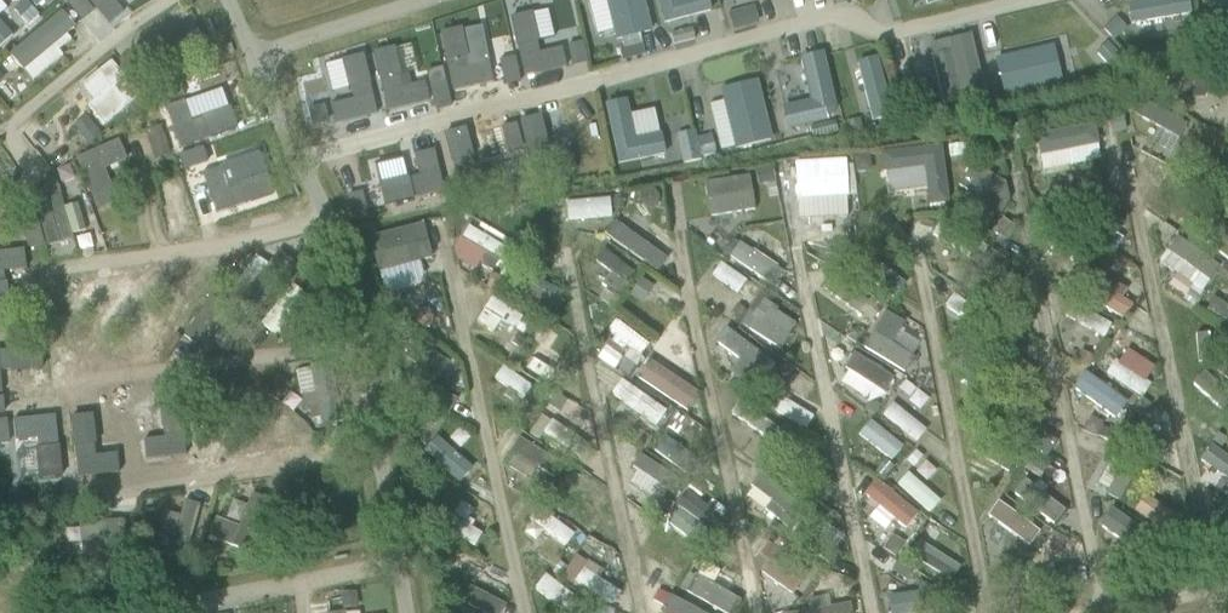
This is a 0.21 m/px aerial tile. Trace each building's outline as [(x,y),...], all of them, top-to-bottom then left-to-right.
[(14,9),(28,24),(38,16),(24,0),(23,0),(14,9)] [(111,0),(82,0),(95,15),(111,0)] [(596,33),(615,29),(617,38),(654,30),(647,0),(589,0),(596,33)] [(715,7),(712,0),(660,0),(667,23),(715,7)] [(1132,24),(1193,12),(1191,0),(1143,0),(1128,3),(1132,24)] [(62,13),(12,58),(33,81),(63,56),(59,52),(71,41),(66,36),(75,28),(62,13)] [(535,17),(517,20),(529,75),(570,67),(567,49),(542,54),(535,17)] [(461,28),(439,33),(452,91),(493,82),(489,63),(468,68),(466,57),(467,57),(461,28)] [(188,59),(173,29),(129,51),(146,82),(188,59)] [(975,33),(932,41),(945,109),(988,101),(975,33)] [(583,42),(567,46),(572,66),(587,62),(583,42)] [(1004,94),(1066,84),(1059,44),(997,54),(1004,94)] [(810,102),(782,108),(788,131),(827,122),(835,108),(823,53),(800,59),(810,102)] [(878,55),(857,61),(875,122),(896,115),(878,55)] [(515,58),(499,61),(504,86),(520,82),(515,58)] [(140,95),(111,59),(95,71),(108,87),(84,105),(103,127),(140,95)] [(10,77),(0,67),(0,86),(10,77)] [(1180,69),(1181,76),(1181,99),(1204,98),(1204,87),(1227,86),(1227,68),(1180,69)] [(722,87),(738,146),(774,137),(758,77),(722,87)] [(445,82),(429,86),(435,111),(451,107),(445,82)] [(210,101),(224,141),(253,130),(239,91),(210,101)] [(607,103),(619,163),(673,153),(668,129),(637,136),(629,98),(607,103)] [(324,106),(308,110),(312,126),(328,122),(324,106)] [(1147,139),(1172,154),(1190,125),(1165,110),(1147,139)] [(86,117),(73,127),(88,146),(101,136),(86,117)] [(1122,118),(1113,120),(1115,132),(1124,130),(1122,118)] [(826,123),(810,127),(812,138),(837,131),(834,121),(826,123)] [(1099,122),(1036,133),(1042,169),(1105,158),(1099,122)] [(596,123),(565,128),(570,160),(601,155),(596,123)] [(516,124),(501,128),(508,153),(522,149),(516,124)] [(159,126),(145,130),(150,144),(164,140),(159,126)] [(693,131),(676,134),(680,154),(697,151),(693,131)] [(711,136),(697,139),(701,157),(715,154),(711,136)] [(125,161),(116,141),(74,158),(96,210),(116,203),(103,170),(125,161)] [(963,143),(948,145),(949,157),(964,155),(963,143)] [(940,145),(882,153),(885,172),(925,166),(930,204),(948,203),(940,145)] [(416,186),(439,181),(430,147),(408,152),(416,186)] [(203,148),(178,156),(183,171),(208,163),(203,148)] [(868,157),(854,159),(856,173),(866,171),(870,166),(868,157)] [(848,196),(845,161),(794,163),(796,200),(848,196)] [(967,192),(955,213),(990,235),(1000,217),(981,206),(997,179),(981,169),(980,170),(971,165),(958,187),(967,192)] [(771,167),(755,170),(758,186),(766,184),(769,197),(777,195),(774,182),(771,167)] [(218,177),(220,224),(239,223),(237,176),(218,177)] [(750,177),(705,183),(709,217),(754,211),(750,177)] [(196,198),(216,197),(215,179),(195,180),(196,198)] [(370,182),(372,193),(401,190),(400,179),(370,182)] [(1094,181),(1087,191),(1100,200),(1107,190),(1094,181)] [(174,237),(194,232),(183,191),(163,196),(174,237)] [(59,195),(34,202),(46,247),(72,240),(59,195)] [(623,196),(614,197),(615,209),(624,208),(623,196)] [(568,199),(569,219),(613,217),(612,197),(568,199)] [(465,217),(453,217),(453,229),(459,229),(465,223),(465,217)] [(1002,218),(994,232),(1005,239),(1013,225),(1002,218)] [(614,222),(606,239),(661,267),(670,250),(614,222)] [(496,272),(511,249),(471,223),(451,254),(475,269),(480,262),(496,272)] [(432,259),(422,224),(368,238),(377,271),(432,259)] [(772,287),(784,272),(738,235),(726,251),(772,287)] [(1177,235),(1159,261),(1201,291),(1219,265),(1177,235)] [(0,253),(0,313),(10,312),(6,282),(5,282),(3,272),(26,269),(23,249),(0,253)] [(254,286),(268,261),(256,254),(242,279),(254,286)] [(1105,254),(1099,263),(1108,268),(1113,260),(1105,254)] [(712,277),(744,296),(753,280),(721,261),(712,277)] [(1218,275),(1227,281),(1227,280),(1227,268),(1224,265),(1218,275)] [(304,268),(295,280),(308,290),(317,279),(304,268)] [(606,288),(598,299),(611,308),(628,286),(624,283),(611,273),(602,285),(606,288)] [(495,274),(488,286),(496,291),(504,279),(495,274)] [(527,278),(517,293),(554,317),(564,303),(527,278)] [(1218,282),(1204,309),(1227,320),(1227,287),(1218,282)] [(1190,288),(1184,296),(1193,302),(1199,294),(1190,288)] [(524,337),(533,320),(492,297),(478,322),(497,332),(501,324),(524,337)] [(759,297),(741,324),(780,349),(787,337),(795,324),(775,311),(777,308),(759,297)] [(1085,309),(1079,324),(1106,336),(1113,322),(1085,309)] [(420,311),(412,323),(424,330),(431,318),(420,311)] [(884,312),(863,348),(905,373),(914,358),(890,344),(903,323),(884,312)] [(616,318),(607,332),(643,355),(652,340),(616,318)] [(539,325),(533,335),(543,341),(549,332),(539,325)] [(1148,359),(1157,344),(1126,325),(1117,340),(1148,359)] [(28,345),(0,328),(0,377),(6,381),(28,345)] [(849,330),(844,336),(857,344),(865,332),(857,328),(849,330)] [(768,361),(727,329),(717,343),(738,360),(730,371),(756,392),(766,380),(758,374),(768,361)] [(517,334),(512,342),(521,347),(526,340),(517,334)] [(526,340),(515,358),(550,380),(561,362),(526,340)] [(616,368),(625,354),(607,343),(598,357),(616,368)] [(447,415),(459,397),(437,383),(451,361),(427,346),(410,373),(429,385),(421,399),(447,415)] [(1080,350),(1074,360),(1088,367),(1093,357),(1080,350)] [(652,357),(638,377),(687,410),(701,391),(652,357)] [(1106,374),(1146,396),(1154,381),(1114,359),(1106,374)] [(624,360),(618,369),(632,378),(638,369),(624,360)] [(504,365),(496,380),(525,397),(534,383),(504,365)] [(1119,418),(1131,400),(1086,370),(1074,388),(1119,418)] [(564,371),(556,384),(565,389),(573,377),(564,371)] [(629,405),(630,404),(659,424),(669,409),(623,378),(612,394),(629,405)] [(1217,406),(1227,393),(1206,378),(1196,392),(1217,406)] [(904,381),(898,389),(907,397),(914,389),(904,381)] [(1019,392),(1012,403),(1021,408),(1027,397),(1019,392)] [(772,407),(807,429),(816,415),(781,393),(772,407)] [(1141,398),(1133,409),(1142,415),(1150,404),(1141,398)] [(918,441),(929,428),(894,401),(884,414),(918,441)] [(865,404),(862,409),(873,416),(879,406),(874,402),(865,404)] [(978,410),(973,420),(983,426),(989,417),(978,410)] [(432,412),(425,425),(437,432),(445,420),(432,412)] [(677,415),(668,427),(678,434),(686,422),(677,415)] [(542,416),(529,434),(538,441),(551,422),(542,416)] [(892,460),(905,444),(871,419),(859,435),(892,460)] [(0,420),(0,444),(9,444),(7,420),(0,420)] [(1102,426),(1098,436),(1107,440),(1112,430),(1102,426)] [(641,430),(634,440),(645,449),(653,438),(641,430)] [(459,485),(476,467),(440,433),(423,450),(459,485)] [(796,434),(787,447),(795,452),(804,440),(796,434)] [(1217,434),(1212,443),(1221,448),(1226,439),(1217,434)] [(519,439),(508,464),(552,483),(563,458),(519,439)] [(1109,442),(1104,452),(1118,460),(1124,451),(1109,442)] [(1211,444),(1196,475),(1227,490),(1227,452),(1211,444)] [(862,449),(858,462),(876,468),(880,455),(862,449)] [(915,451),(906,461),(913,467),(922,457),(915,451)] [(684,487),(638,456),(629,469),(638,474),(632,483),(670,508),(684,487)] [(1031,459),(1025,469),(1040,478),(1046,468),(1031,459)] [(884,460),(874,472),(882,479),(892,467),(884,460)] [(909,469),(897,482),(930,513),(942,500),(909,469)] [(787,529),(804,509),(759,475),(750,486),(752,488),(746,496),(787,529)] [(883,480),(859,505),(886,530),(896,518),(906,527),(919,514),(883,480)] [(566,481),(554,504),(586,521),(598,499),(566,481)] [(534,482),(526,496),(542,505),(550,492),(534,482)] [(216,519),(208,538),(251,555),(255,545),(272,503),(250,495),(237,528),(216,519)] [(1000,499),(988,515),(1031,546),(1042,530),(1000,499)] [(184,562),(199,507),(183,502),(179,516),(164,513),(157,534),(172,538),(167,557),(184,562)] [(567,545),(577,533),(548,509),(538,522),(567,545)] [(451,516),(444,529),(474,547),(482,534),(465,524),(451,516)] [(124,521),(77,525),(82,576),(128,572),(124,521)] [(773,522),(766,532),(779,541),(786,531),(773,522)] [(946,537),(928,527),(910,555),(951,581),(960,567),(936,553),(946,537)] [(628,582),(601,569),(612,547),(587,534),(566,577),(617,603),(628,582)] [(792,596),(807,572),(767,544),(759,556),(766,562),(760,572),(792,596)] [(440,546),(435,556),(444,561),(449,550),(440,546)] [(201,547),(195,562),(212,569),(218,553),(201,547)] [(559,562),(552,572),(559,578),(566,567),(559,562)] [(135,567),(134,581),(149,583),(151,569),(135,567)] [(574,612),(579,612),(587,600),(548,578),(540,594),(574,612)] [(354,591),(341,593),(344,608),(356,606),(354,591)] [(670,595),(661,612),(708,612),(670,595)] [(810,609),(787,612),(850,612),(848,602),(831,604),(830,595),(808,598),(810,609)] [(918,596),(893,598),(894,612),(919,612),(918,596)]
